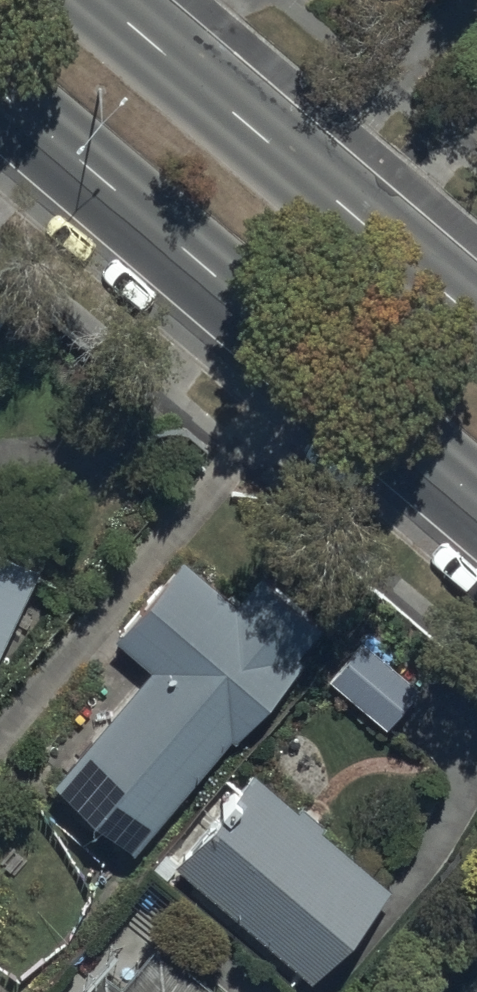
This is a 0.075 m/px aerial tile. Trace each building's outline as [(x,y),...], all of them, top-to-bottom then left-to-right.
[(40,572),(0,551),(0,660),(40,572)] [(238,742),(304,661),(299,657),(324,626),(261,574),(238,602),(183,557),(114,641),(150,671),(55,788),(138,855),(234,738),(238,742)] [(360,639),(327,678),(389,730),(422,691),(360,639)] [(252,771),(176,865),(318,981),(395,887),(252,771)] [(157,944),(122,986),(106,973),(90,991),(218,991),(157,944)]
